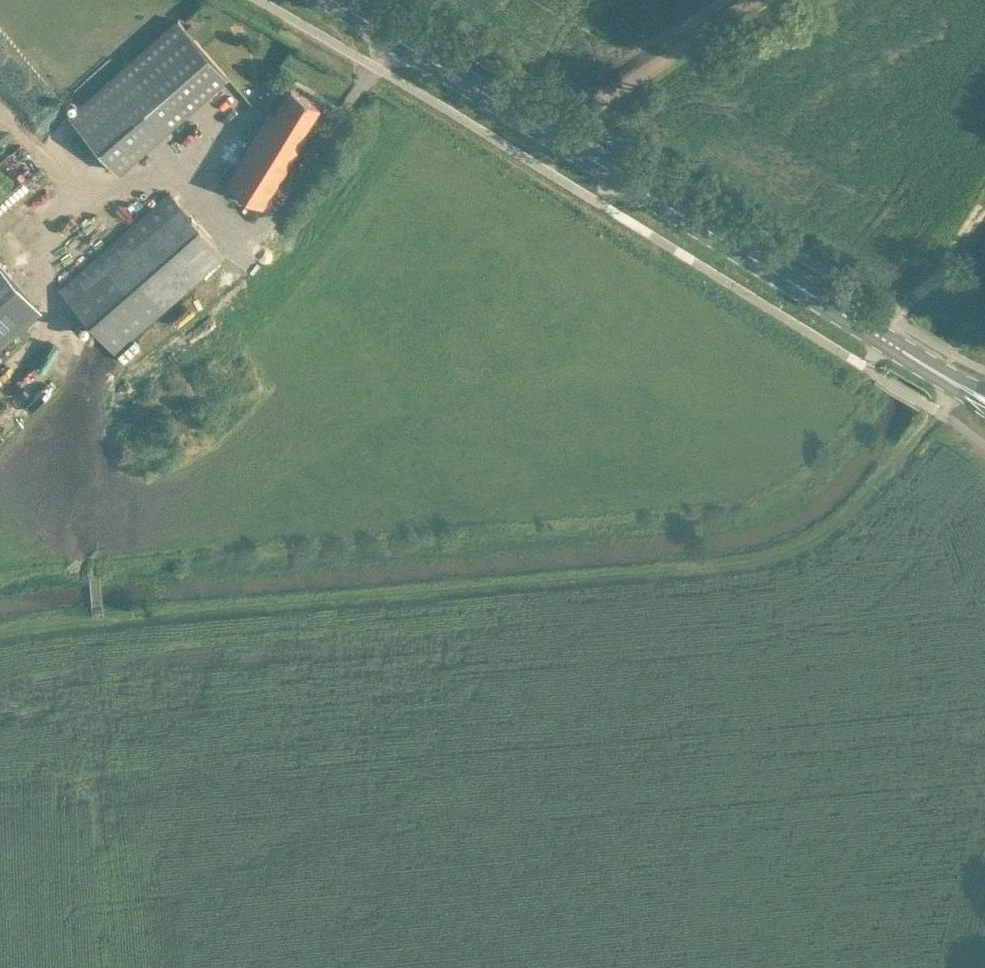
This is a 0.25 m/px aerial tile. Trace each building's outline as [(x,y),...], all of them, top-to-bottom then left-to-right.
[(164,32),(69,115),(118,170),(227,74),(179,19),(164,32)] [(262,204),(296,149),(307,132),(303,130),(319,104),(291,86),(275,112),(271,110),(261,127),(226,181),(262,204)] [(225,255),(168,190),(59,286),(116,351),(225,255)] [(26,321),(11,303),(26,290),(0,260),(0,344),(26,321)]
